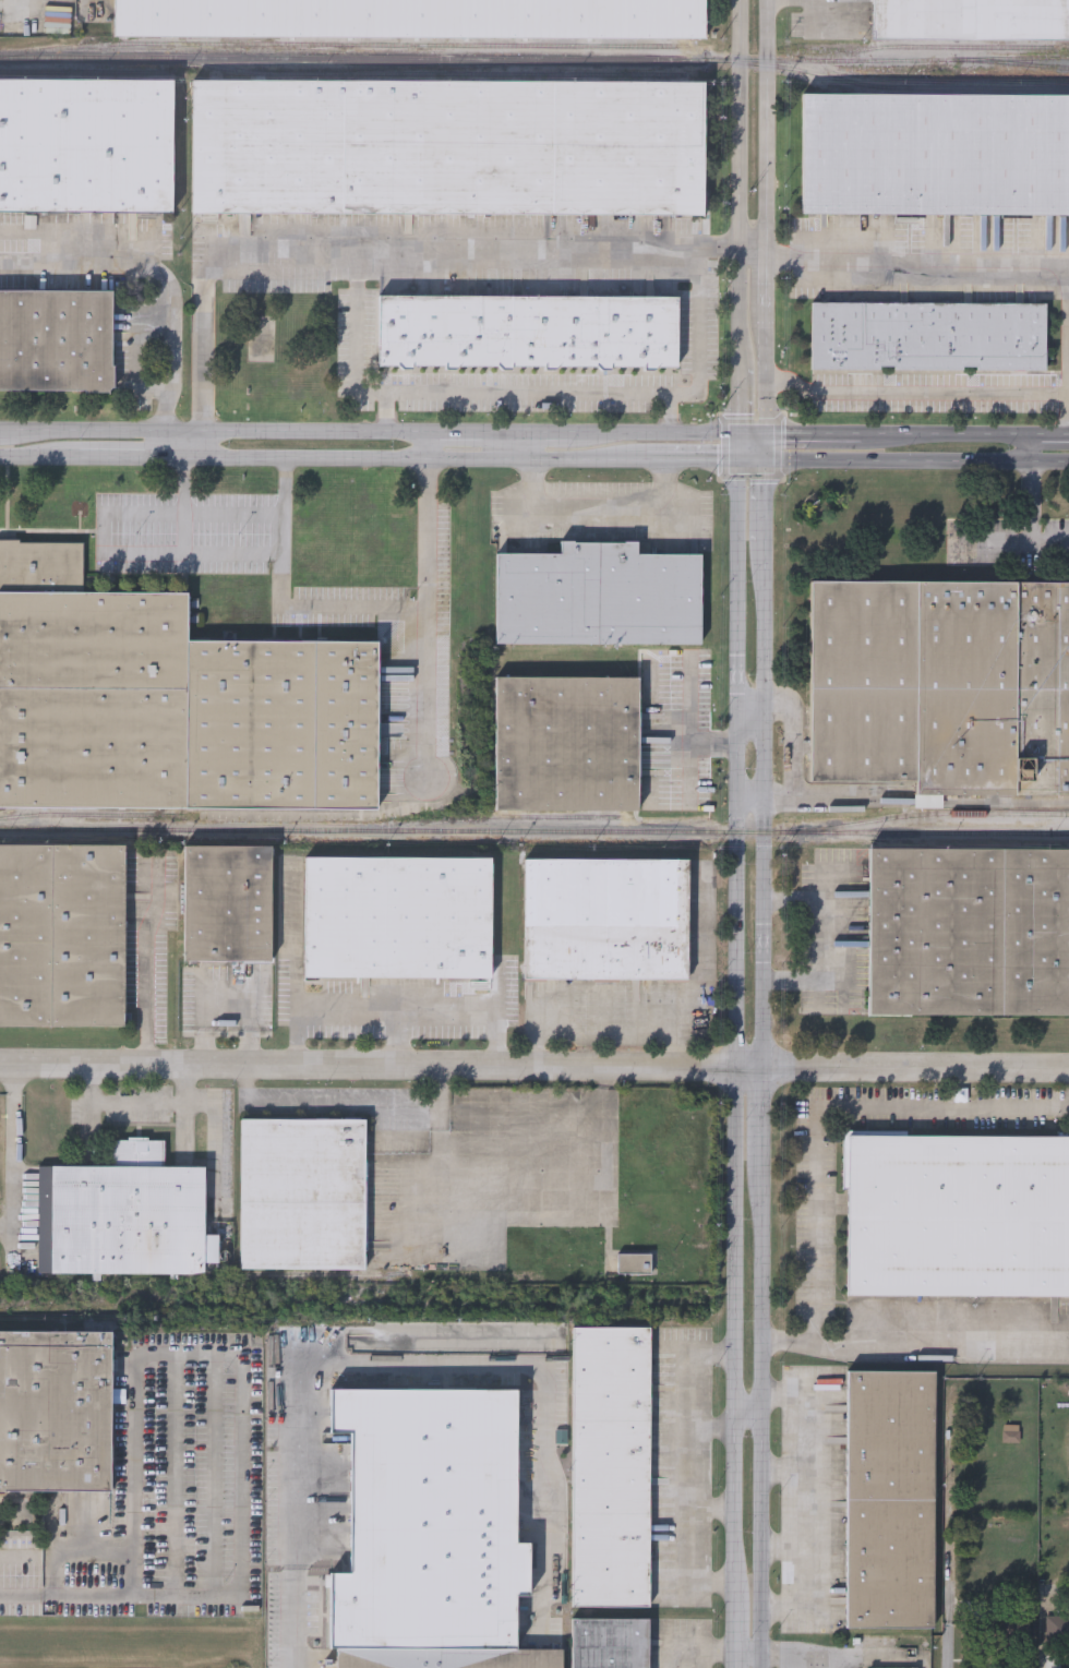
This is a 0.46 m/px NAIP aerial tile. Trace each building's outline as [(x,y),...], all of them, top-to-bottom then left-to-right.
[(115,37),(115,0),(705,0),(705,38),(115,37)] [(870,39),(871,0),(1068,0),(1068,40),(870,39)] [(172,217),(0,216),(0,83),(173,84),(172,217)] [(704,218),(192,217),(193,83),(705,84),(704,218)] [(801,95),(1068,96),(1068,217),(801,216),(801,95)] [(112,395),(0,394),(0,294),(113,295),(112,395)] [(677,372),(380,370),(380,299),(678,301),(677,372)] [(810,303),(1044,304),(1044,371),(810,370),(810,303)] [(376,812),(0,809),(0,543),(84,543),(84,593),(188,595),(188,641),(377,643),(376,812)] [(701,647),(496,646),(497,554),(561,555),(561,543),(637,543),(637,555),(701,555),(701,647)] [(810,581),(1068,583),(1068,796),(915,795),(915,782),(809,781),(810,581)] [(496,679),(639,679),(639,813),(496,813),(496,679)] [(124,1029),(0,1029),(0,847),(124,847),(124,1029)] [(184,963),(184,847),(272,848),(272,964),(184,963)] [(869,848),(1068,848),(1068,1016),(868,1016),(869,848)] [(305,859),(492,860),(492,981),(305,980),(305,859)] [(525,982),(526,861),(688,862),(687,982),(525,982)] [(241,1271),(241,1121),(367,1121),(367,1271),(241,1271)] [(848,1137),(1068,1137),(1068,1298),(846,1297),(848,1137)] [(205,1276),(39,1275),(39,1168),(110,1169),(110,1142),(165,1142),(165,1168),(204,1168),(204,1237),(218,1237),(218,1264),(205,1264),(205,1276)] [(652,1256),(652,1276),(618,1276),(618,1256),(652,1256)] [(573,1609),(574,1330),(650,1330),(649,1609),(573,1609)] [(110,1495),(0,1495),(0,1333),(111,1334),(110,1495)] [(934,1373),(933,1630),(845,1629),(848,1372),(934,1373)] [(514,1649),(336,1649),(329,1649),(329,1569),(348,1569),(349,1443),(329,1443),(329,1387),(515,1387),(515,1540),(527,1540),(527,1598),(515,1598),(514,1649)] [(1048,1615),(1068,1615),(1068,1645),(1048,1645),(1048,1615)] [(649,1620),(649,1667),(572,1667),(572,1619),(649,1620)] [(562,1649),(562,1667),(336,1667),(336,1649),(514,1649),(562,1649)]
